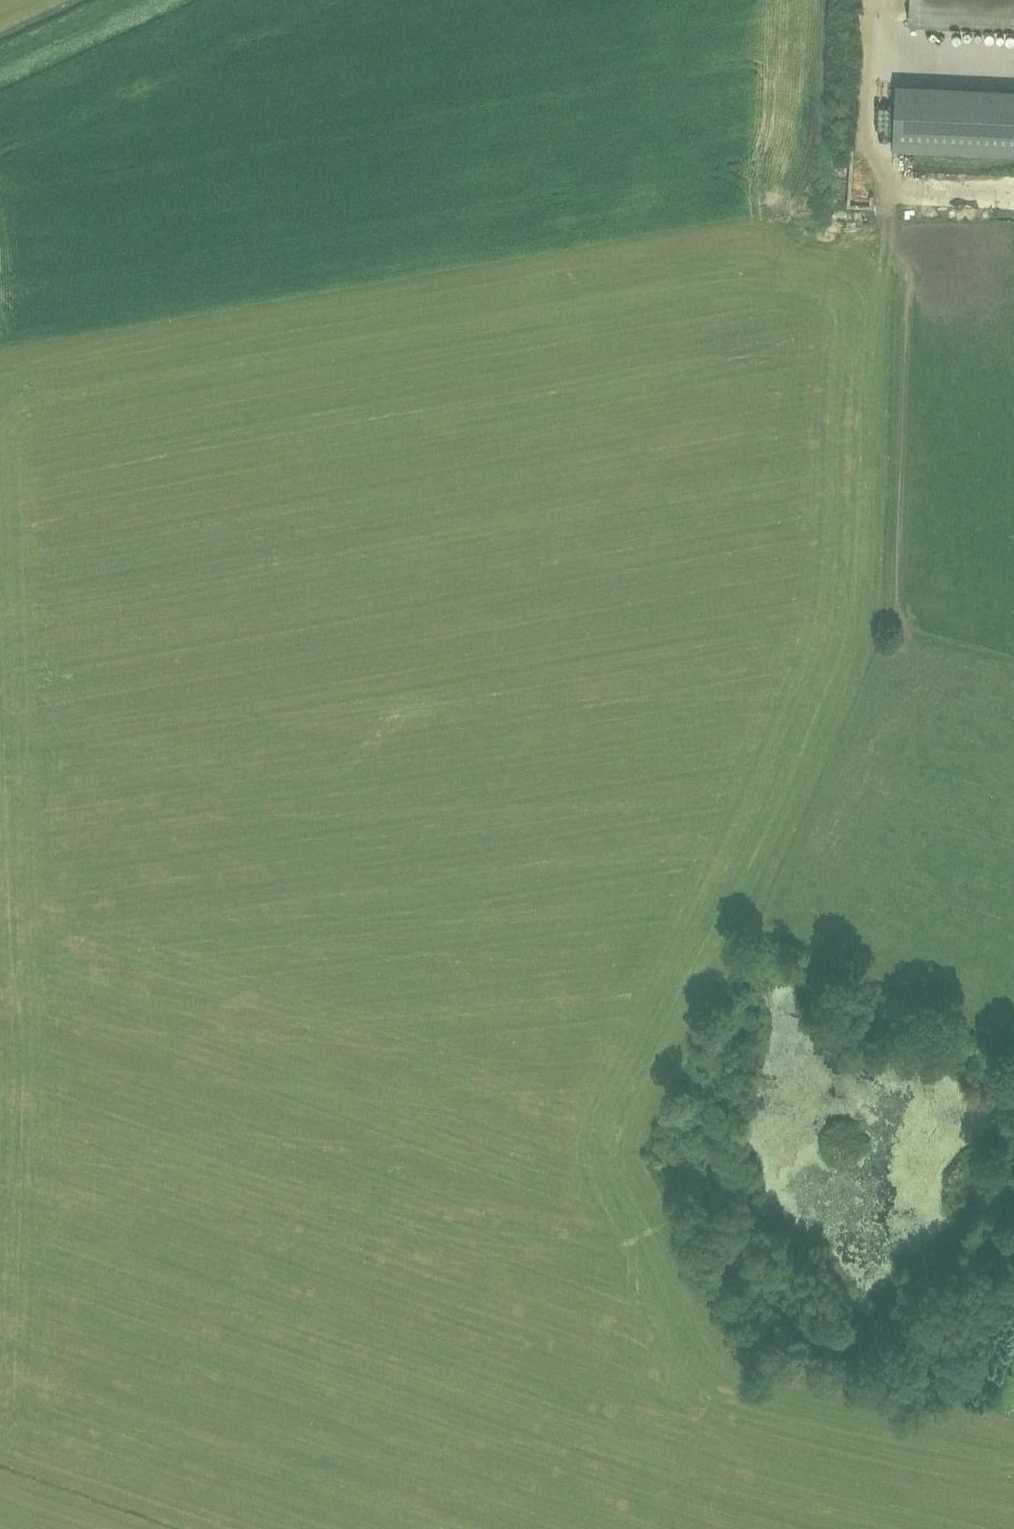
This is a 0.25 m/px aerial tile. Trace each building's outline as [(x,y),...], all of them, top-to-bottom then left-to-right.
[(1013,30),(1013,0),(911,0),(910,26),(1013,30)] [(894,149),(1013,154),(1013,90),(897,85),(894,149)]
